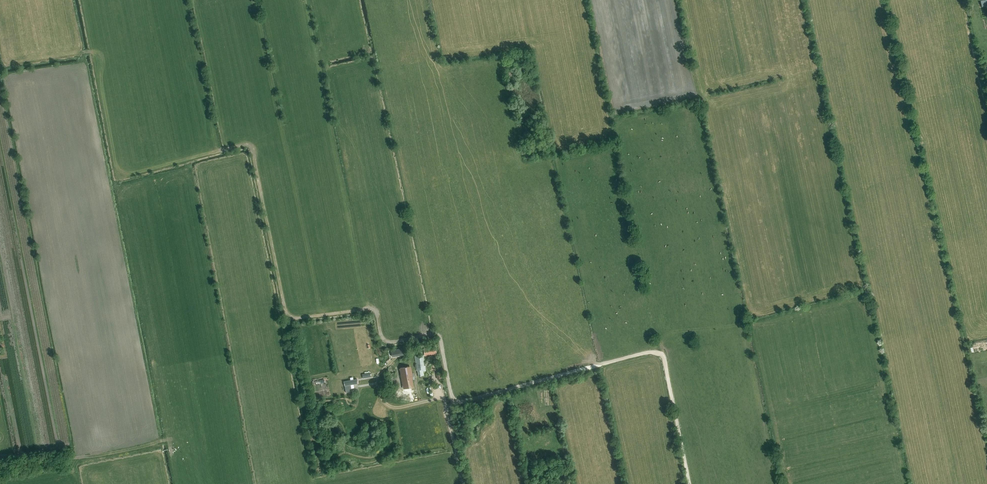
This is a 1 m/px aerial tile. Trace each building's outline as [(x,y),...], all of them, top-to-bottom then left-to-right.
[(398,349),(399,356),(407,355),(406,347),(398,349)] [(424,349),(425,356),(437,354),(436,347),(424,349)] [(415,357),(416,364),(415,365),(415,366),(415,367),(416,368),(417,370),(418,370),(418,377),(424,376),(423,371),(426,371),(425,366),(424,366),(423,363),(425,363),(424,355),(419,356),(415,357)] [(411,383),(414,382),(412,362),(402,364),(402,370),(403,370),(404,375),(406,375),(406,380),(411,379),(411,383)] [(356,379),(343,381),(346,392),(349,391),(349,389),(351,388),(350,384),(357,383),(356,379)] [(556,476),(558,483),(566,483),(564,474),(556,476)]
